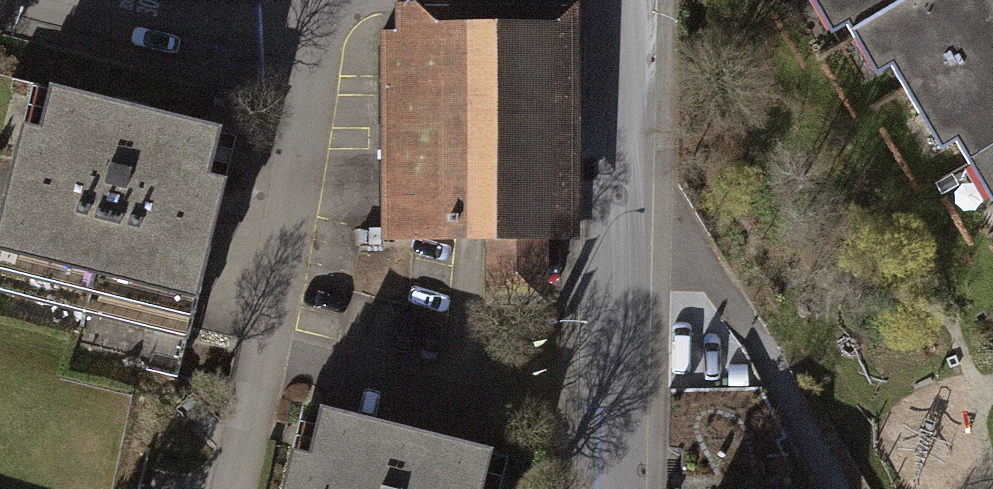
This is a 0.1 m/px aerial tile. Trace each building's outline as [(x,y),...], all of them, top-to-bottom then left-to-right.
[(844,22),(874,72),(892,61),(940,141),(953,134),(991,197),(992,196),(992,0),(819,0),(835,28),(844,22)] [(558,251),(559,23),(392,22),(392,38),(377,38),(376,251),(558,251)] [(52,73),(42,116),(23,111),(0,209),(0,286),(187,330),(226,164),(210,160),(222,113),(52,73)] [(300,418),(280,488),(487,488),(492,469),(300,418)]
